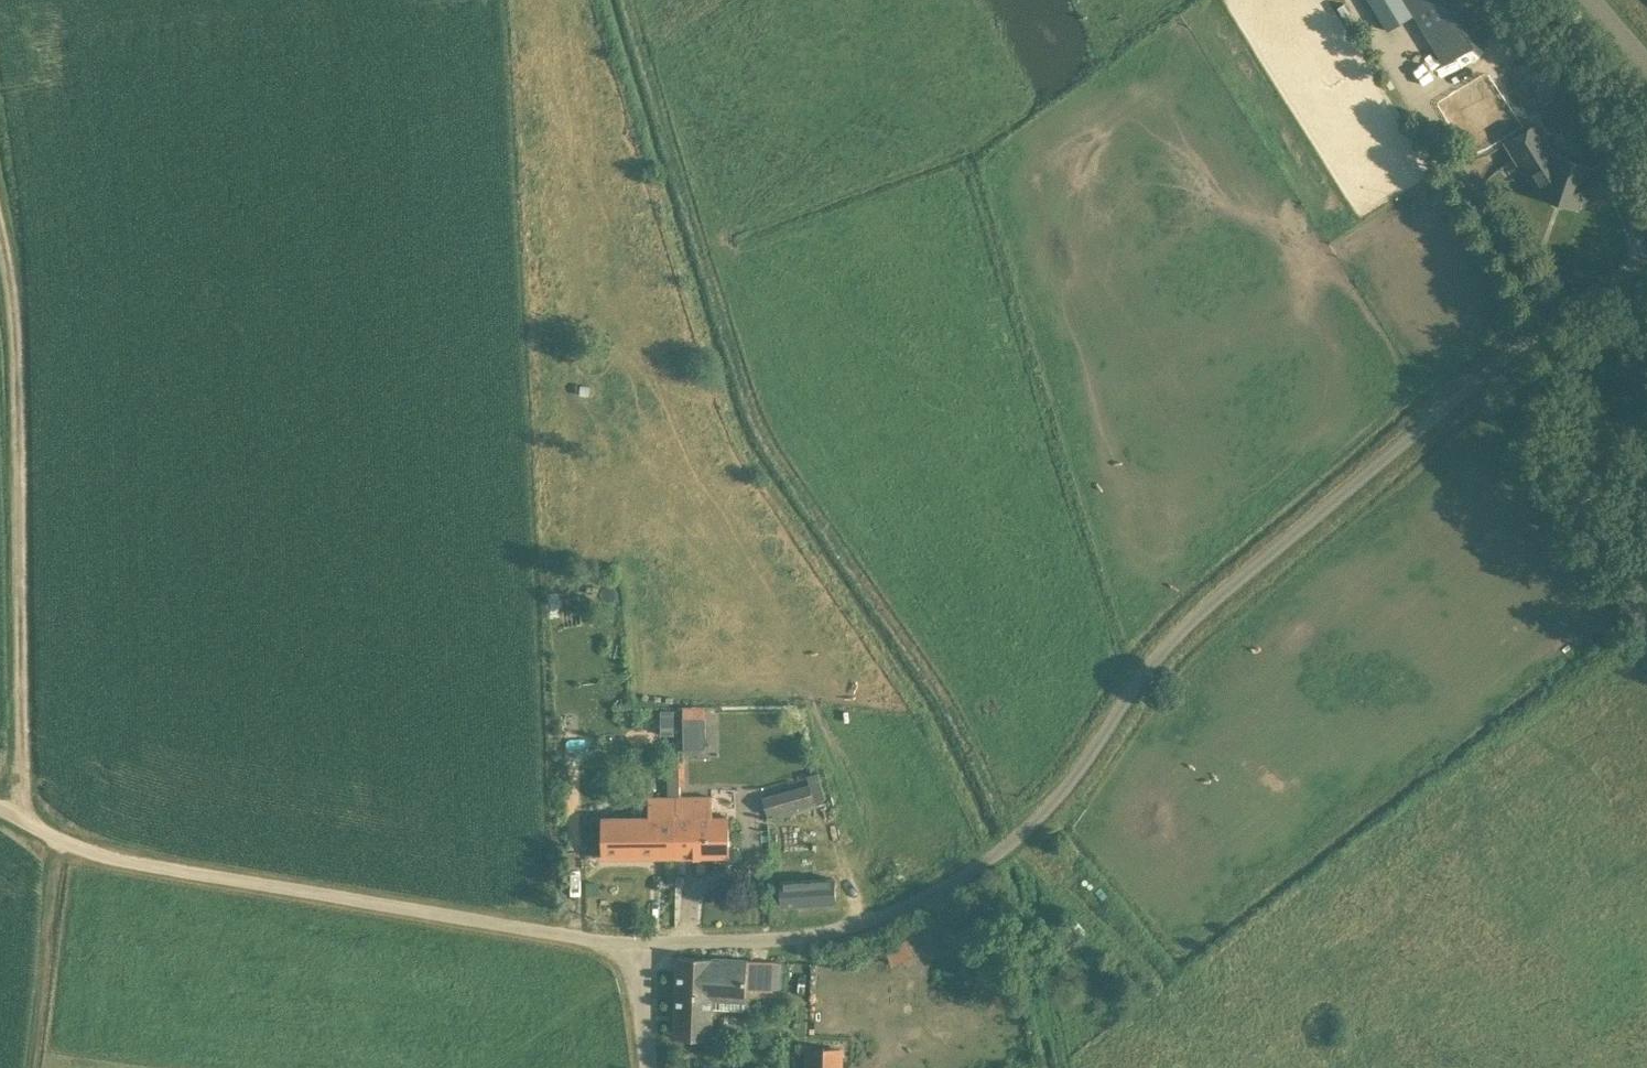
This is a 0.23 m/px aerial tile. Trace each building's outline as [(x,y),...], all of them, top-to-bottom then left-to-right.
[(1412,14),(1403,0),(1366,0),(1386,30),(1412,14)] [(1445,64),(1504,27),(1488,0),(1406,0),(1445,64)] [(1507,144),(1516,159),(1525,174),(1528,172),(1541,194),(1541,195),(1578,208),(1579,207),(1602,197),(1604,200),(1624,192),(1611,159),(1592,166),(1582,162),(1582,161),(1582,160),(1582,159),(1582,158),(1582,157),(1582,156),(1582,155),(1581,155),(1581,154),(1580,154),(1580,153),(1579,152),(1578,152),(1578,151),(1577,151),(1576,151),(1576,150),(1575,150),(1574,150),(1573,150),(1572,150),(1571,150),(1571,151),(1570,151),(1569,151),(1569,152),(1568,152),(1567,153),(1566,153),(1566,154),(1566,155),(1565,155),(1565,156),(1554,153),(1536,123),(1506,142),(1507,144)] [(672,717),(673,706),(664,706),(664,717),(672,717)] [(684,747),(707,747),(706,716),(684,716),(684,747)] [(684,792),(685,760),(669,759),(668,792),(684,792)] [(810,782),(763,796),(768,814),(815,801),(810,782)] [(650,815),(604,816),(604,857),(677,856),(676,815),(681,815),(681,795),(649,796),(650,815)] [(730,856),(729,813),(714,814),(713,795),(681,795),(681,815),(676,815),(677,856),(730,856)] [(835,902),(835,879),(787,879),(787,902),(835,902)] [(908,938),(887,948),(893,963),(915,954),(908,938)] [(678,956),(677,969),(675,1037),(712,1039),(712,1008),(745,1010),(746,988),(773,990),(775,960),(716,957),(678,956)] [(807,1067),(842,1067),(842,1047),(808,1047),(807,1067)]
